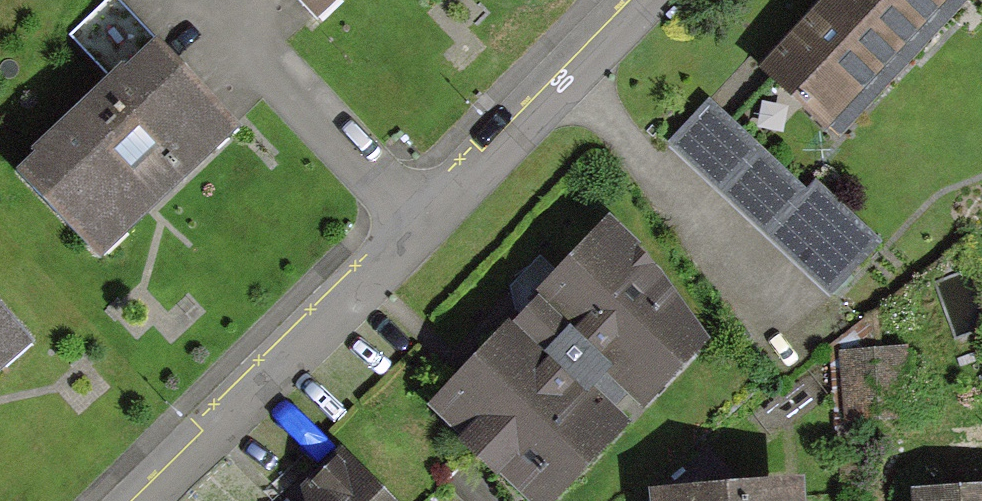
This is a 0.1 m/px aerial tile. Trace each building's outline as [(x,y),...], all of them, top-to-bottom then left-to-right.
[(322,31),(354,0),(293,0),(322,31)] [(763,66),(833,133),(962,0),(827,0),(763,66)] [(161,41),(16,169),(99,262),(244,134),(161,41)] [(710,101),(669,144),(833,296),(882,243),(816,182),(807,191),(710,101)] [(526,500),(559,500),(712,340),(639,245),(611,220),(430,410),(526,500)] [(30,346),(0,310),(0,371),(30,346)] [(908,349),(842,354),(846,421),(912,416),(908,349)] [(337,455),(299,493),(298,500),(383,500),(337,455)] [(649,494),(650,500),(802,500),(801,483),(649,494)] [(908,497),(909,500),(981,500),(981,490),(908,497)]
